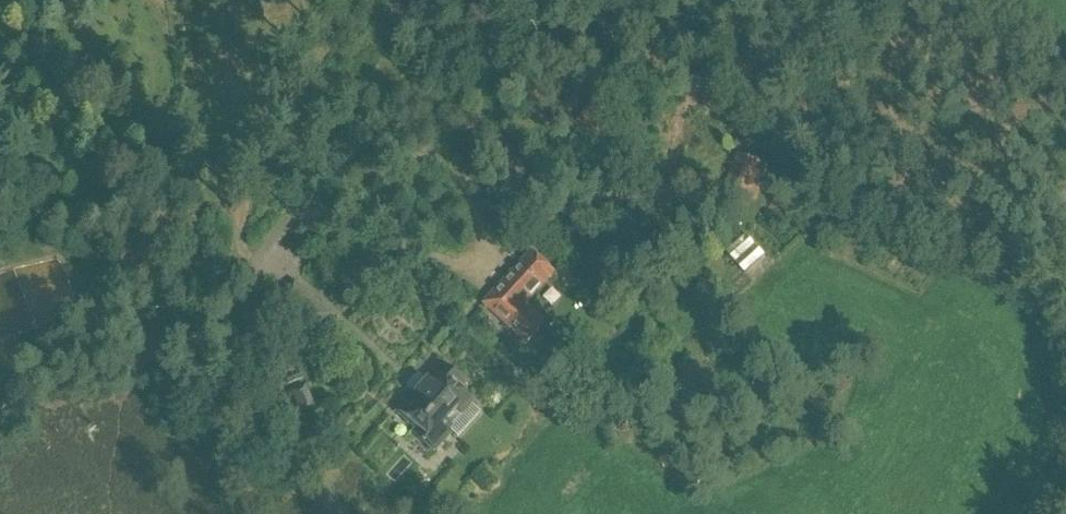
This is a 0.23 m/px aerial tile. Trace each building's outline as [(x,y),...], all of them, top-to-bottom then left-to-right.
[(747,197),(760,165),(738,157),(725,189),(747,197)] [(745,267),(762,285),(778,270),(760,252),(745,267)] [(528,343),(544,326),(542,324),(544,321),(525,304),(555,272),(533,254),(528,260),(486,305),(528,343)] [(456,387),(462,381),(442,364),(426,383),(416,375),(406,387),(413,393),(397,412),(418,430),(415,434),(434,450),(474,402),(456,387)] [(301,418),(316,411),(305,386),(290,393),(301,418)]
